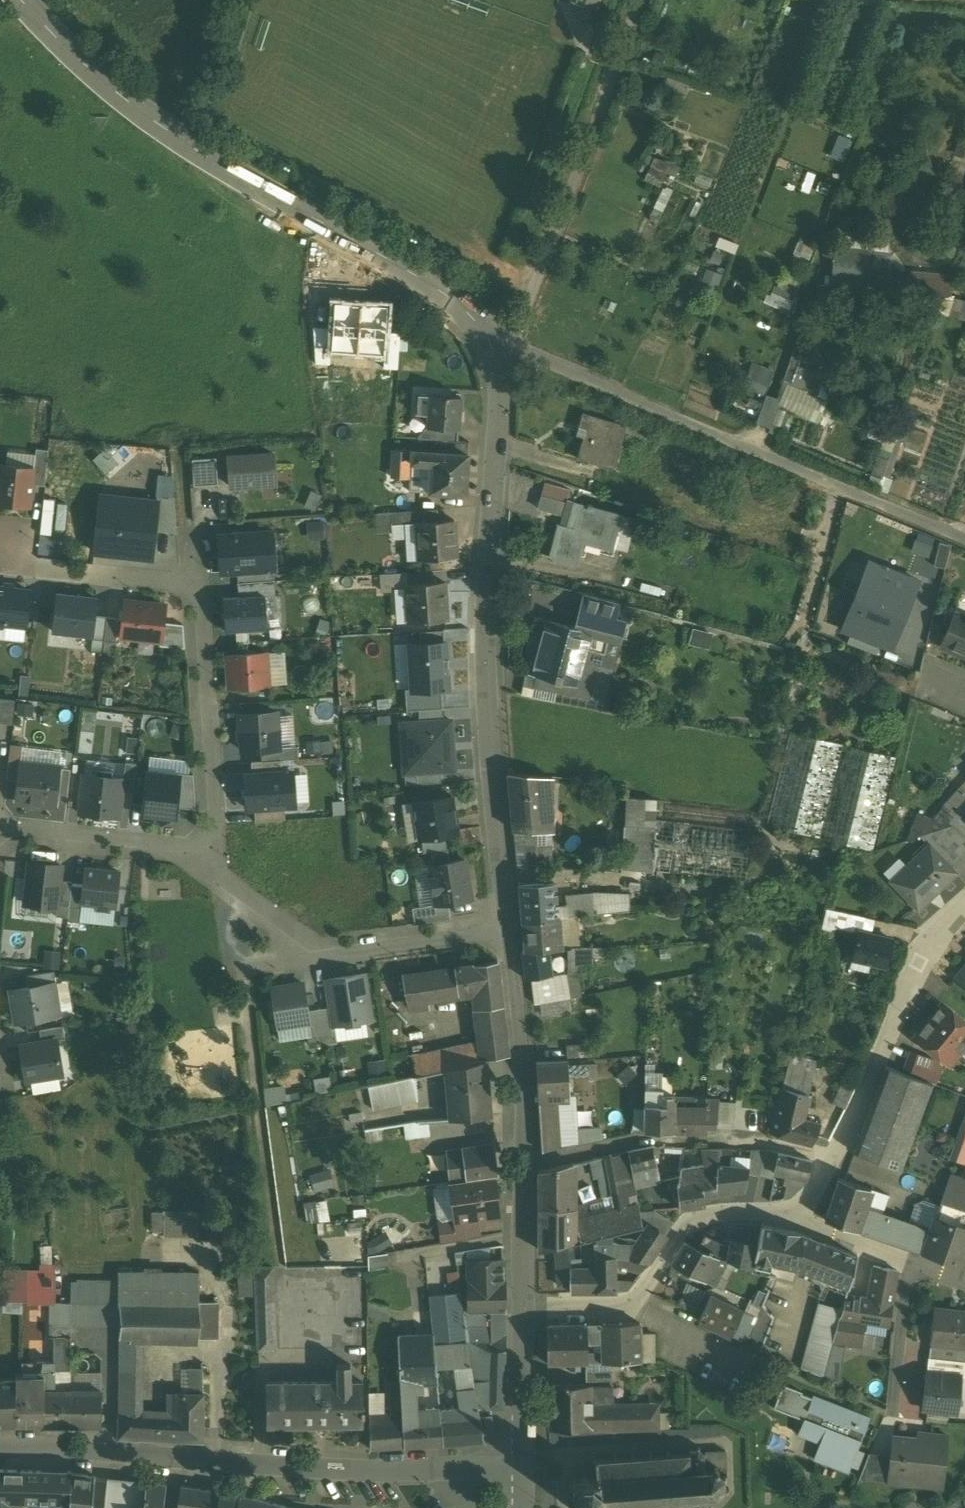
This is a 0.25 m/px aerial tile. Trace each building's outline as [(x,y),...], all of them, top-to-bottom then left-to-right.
[(568,6),(569,6),(593,15),(599,0),(570,0),(568,6)] [(687,85),(667,78),(663,88),(684,95),(687,85)] [(961,134),(955,154),(964,157),(964,135),(961,134)] [(655,158),(651,166),(660,171),(664,163),(655,158)] [(712,179),(698,173),(694,181),(709,188),(712,179)] [(664,187),(652,211),(661,215),(673,191),(664,187)] [(832,284),(868,288),(871,251),(836,248),(832,284)] [(722,276),(707,269),(700,285),(715,291),(722,276)] [(792,314),(799,296),(774,286),(770,296),(767,295),(764,302),(792,314)] [(331,348),(358,351),(362,298),(336,296),(333,328),(331,348)] [(389,300),(362,298),(358,351),(385,353),(387,330),(389,300)] [(954,299),(949,316),(964,321),(964,302),(954,299)] [(331,348),(333,328),(314,326),(316,363),(330,364),(331,348)] [(384,368),(398,369),(401,331),(387,330),(385,353),(384,368)] [(743,386),(765,395),(773,373),(752,364),(743,386)] [(818,424),(827,403),(805,394),(806,391),(782,383),(767,428),(770,434),(780,437),(789,412),(818,424)] [(430,395),(418,394),(417,413),(429,415),(430,395)] [(460,396),(430,395),(429,415),(428,427),(437,427),(458,429),(460,396)] [(626,426),(583,413),(578,428),(586,430),(577,459),(614,469),(626,426)] [(881,424),(878,434),(895,441),(899,430),(881,424)] [(458,429),(437,427),(436,440),(448,441),(458,442),(458,429)] [(909,433),(906,431),(899,430),(879,491),(888,494),(893,481),(890,479),(902,442),(906,443),(909,433)] [(458,442),(448,441),(447,453),(468,455),(469,442),(458,442)] [(48,450),(36,449),(34,468),(35,468),(33,484),(45,486),(48,450)] [(118,463),(104,449),(94,459),(106,473),(118,463)] [(412,451),(393,450),(392,479),(410,480),(411,463),(412,451)] [(432,452),(412,451),(411,463),(431,464),(432,452)] [(447,453),(432,452),(431,464),(429,492),(465,495),(468,455),(447,453)] [(261,455),(228,457),(230,486),(263,484),(263,483),(276,482),(274,454),(261,455)] [(216,457),(192,459),(194,486),(218,484),(216,457)] [(0,464),(0,503),(31,506),(33,484),(35,468),(34,468),(0,464)] [(173,476),(158,474),(157,494),(174,496),(173,476)] [(546,483),(542,496),(566,503),(569,490),(546,483)] [(174,496),(157,494),(156,501),(157,501),(154,530),(176,532),(174,496)] [(156,501),(101,495),(95,552),(151,558),(154,530),(157,501),(156,501)] [(538,511),(561,518),(566,503),(542,496),(538,511)] [(56,500),(44,499),(40,534),(53,536),(56,500)] [(620,516),(592,509),(593,507),(587,505),(587,507),(573,504),(567,527),(559,524),(550,557),(576,564),(582,542),(611,550),(620,516)] [(417,511),(390,513),(391,525),(417,523),(417,522),(418,522),(417,511)] [(391,525),(390,513),(375,514),(377,533),(392,532),(391,525)] [(418,522),(417,522),(417,523),(419,560),(456,557),(454,520),(418,522)] [(918,532),(911,549),(926,556),(933,538),(918,532)] [(274,569),(275,569),(274,533),(221,535),(222,571),(238,571),(274,569)] [(951,545),(939,542),(933,564),(945,568),(951,545)] [(892,648),(918,582),(870,563),(844,629),(892,648)] [(238,571),(238,583),(274,581),(274,569),(238,571)] [(407,573),(381,574),(382,591),(407,590),(406,584),(407,584),(407,573)] [(670,584),(646,577),(642,593),(666,599),(670,584)] [(274,581),(238,583),(239,596),(265,595),(275,595),(274,581)] [(407,584),(406,584),(407,590),(409,622),(447,620),(444,582),(407,584)] [(0,587),(0,624),(5,624),(25,626),(29,591),(0,587)] [(97,598),(57,594),(53,631),(93,636),(95,616),(97,598)] [(239,596),(223,598),(225,631),(248,630),(267,628),(265,595),(239,596)] [(617,608),(583,598),(582,600),(574,628),(590,632),(609,637),(614,619),(615,619),(617,608)] [(165,605),(126,601),(122,636),(161,640),(165,605)] [(954,613),(940,646),(964,656),(964,617),(954,613)] [(107,617),(95,616),(93,636),(91,652),(103,653),(107,617)] [(119,618),(107,617),(103,653),(115,654),(119,618)] [(615,619),(614,619),(609,637),(610,637),(619,639),(623,623),(624,621),(615,619)] [(574,628),(547,620),(546,622),(547,622),(541,642),(531,640),(528,656),(537,659),(533,673),(533,674),(539,675),(554,679),(554,681),(561,683),(563,675),(578,679),(590,632),(574,628)] [(709,633),(694,629),(690,644),(705,648),(709,633)] [(248,630),(236,631),(237,643),(249,642),(248,630)] [(443,642),(442,630),(419,632),(420,644),(443,642)] [(609,637),(590,632),(578,679),(563,675),(561,683),(554,681),(554,679),(539,675),(536,686),(561,691),(591,697),(599,666),(591,664),(589,663),(592,651),(605,654),(609,638),(610,638),(610,637),(609,637)] [(591,664),(599,666),(611,670),(620,640),(619,639),(610,637),(610,638),(609,638),(605,654),(592,651),(589,663),(591,664)] [(446,642),(443,642),(420,644),(408,644),(411,690),(442,689),(449,688),(446,642)] [(228,657),(230,691),(268,688),(266,655),(228,657)] [(561,691),(536,686),(534,695),(559,701),(561,691)] [(443,709),(442,689),(411,690),(406,691),(407,711),(419,711),(443,709)] [(12,723),(15,697),(0,695),(0,722),(12,723)] [(18,700),(17,713),(34,715),(35,701),(18,700)] [(284,747),(295,746),(294,709),(282,709),(284,747)] [(420,723),(443,722),(443,709),(419,711),(420,723)] [(277,712),(239,715),(242,750),(261,749),(279,748),(277,712)] [(455,770),(452,721),(443,722),(420,723),(403,724),(404,749),(415,749),(417,772),(440,771),(455,770)] [(896,757),(792,731),(768,824),(873,850),(896,757)] [(7,780),(19,781),(20,764),(22,747),(11,745),(7,780)] [(279,748),(261,749),(262,761),(281,760),(298,759),(297,747),(279,748)] [(262,761),(251,762),(252,774),(282,772),(281,760),(262,761)] [(16,801),(56,806),(60,768),(42,766),(42,764),(26,762),(25,764),(20,764),(19,781),(16,801)] [(137,764),(125,763),(123,779),(122,790),(134,792),(137,764)] [(111,772),(97,771),(97,776),(84,774),(80,813),(119,818),(122,790),(123,779),(111,777),(111,772)] [(252,774),(245,774),(247,809),(255,809),(284,807),(295,806),(293,771),(282,772),(252,774)] [(441,784),(440,771),(417,772),(405,772),(406,786),(441,784)] [(177,776),(148,772),(143,816),(150,817),(156,813),(161,822),(174,814),(175,807),(178,776),(177,776)] [(193,774),(178,773),(177,776),(178,776),(175,807),(195,809),(193,774)] [(553,778),(508,774),(513,831),(514,831),(536,832),(552,832),(553,778)] [(957,790),(937,813),(938,815),(958,810),(959,810),(964,803),(964,796),(957,790)] [(448,797),(414,802),(420,840),(458,834),(455,815),(451,816),(448,797)] [(656,803),(626,798),(624,826),(654,828),(656,803)] [(748,881),(757,814),(656,803),(654,828),(651,869),(655,869),(655,871),(748,881)] [(921,815),(898,806),(888,829),(906,836),(906,840),(919,836),(951,825),(950,824),(921,815)] [(284,807),(255,809),(255,822),(285,820),(284,807)] [(962,813),(950,824),(951,825),(964,837),(964,816),(963,814),(962,813)] [(951,825),(919,836),(928,845),(929,844),(952,868),(964,856),(964,837),(951,825)] [(654,828),(624,826),(621,867),(651,869),(654,828)] [(536,832),(514,831),(515,842),(536,843),(536,832)] [(536,843),(515,842),(517,865),(552,866),(552,846),(536,846),(536,843)] [(928,845),(891,880),(916,907),(955,871),(952,868),(929,844),(928,845)] [(7,859),(7,877),(21,877),(22,860),(7,859)] [(465,860),(430,866),(436,905),(448,903),(471,899),(465,860)] [(62,866),(30,862),(25,904),(57,907),(60,881),(62,866)] [(119,872),(85,868),(82,903),(98,905),(98,909),(109,910),(109,906),(115,907),(119,872)] [(72,882),(60,881),(57,907),(56,917),(68,918),(71,885),(72,882)] [(552,882),(519,885),(522,922),(559,918),(567,917),(566,905),(555,906),(552,882)] [(83,887),(71,885),(68,921),(79,922),(82,903),(83,887)] [(597,893),(565,896),(566,905),(567,917),(598,914),(597,895),(597,893)] [(628,895),(597,895),(598,914),(627,910),(628,900),(628,895)] [(436,905),(412,908),(415,924),(450,918),(448,903),(436,905)] [(838,912),(827,909),(822,929),(836,933),(837,928),(835,928),(838,912)] [(874,919),(838,912),(835,928),(837,928),(857,932),(871,935),(874,919)] [(559,918),(522,922),(524,945),(523,945),(524,952),(522,952),(522,953),(548,951),(564,950),(564,941),(560,941),(559,918)] [(871,935),(857,932),(851,958),(887,966),(893,940),(871,935)] [(591,948),(571,950),(572,972),(577,972),(592,970),(591,948)] [(58,968),(60,952),(46,950),(44,966),(58,968)] [(548,951),(522,953),(526,980),(532,979),(551,975),(548,951)] [(498,961),(424,972),(428,994),(429,1002),(460,997),(460,993),(477,990),(479,1005),(477,1005),(477,1007),(479,1007),(481,1025),(505,1021),(499,975),(498,961)] [(957,977),(964,984),(964,967),(957,977)] [(424,972),(402,975),(406,998),(428,994),(424,972)] [(572,972),(566,973),(570,999),(581,996),(577,972),(572,972)] [(551,975),(532,979),(535,1005),(570,999),(566,973),(551,975)] [(364,974),(327,980),(331,1007),(334,1026),(371,1020),(364,974)] [(50,984),(11,991),(16,1022),(55,1016),(54,1013),(58,1012),(56,998),(52,999),(50,984)] [(303,984),(272,988),(274,1001),(269,1002),(271,1016),(276,1015),(278,1027),(309,1023),(310,1022),(308,1011),(303,984)] [(460,993),(460,997),(462,1003),(465,1006),(467,1008),(477,1007),(477,1005),(479,1005),(477,990),(460,993)] [(914,1035),(949,1063),(964,1044),(964,1021),(942,1001),(914,1035)] [(331,1007),(320,1009),(325,1045),(337,1043),(334,1026),(331,1007)] [(320,1009),(308,1011),(310,1022),(309,1023),(313,1047),(325,1045),(320,1009)] [(481,1025),(478,1025),(480,1041),(482,1058),(485,1058),(509,1054),(505,1021),(481,1025)] [(63,1027),(39,1031),(41,1042),(57,1040),(65,1038),(63,1027)] [(41,1042),(20,1046),(26,1080),(63,1074),(57,1040),(41,1042)] [(480,1041),(412,1055),(417,1076),(446,1070),(485,1061),(485,1058),(482,1058),(480,1041)] [(592,1054),(592,1044),(568,1045),(569,1055),(592,1054)] [(934,1057),(911,1049),(903,1072),(925,1080),(934,1057)] [(485,1061),(446,1070),(450,1120),(489,1116),(490,1116),(486,1061),(485,1061)] [(568,1062),(536,1063),(538,1097),(537,1097),(537,1101),(538,1101),(538,1103),(557,1102),(563,1102),(563,1095),(570,1094),(568,1076),(568,1064),(568,1062)] [(595,1063),(568,1064),(568,1076),(587,1075),(587,1080),(596,1080),(595,1063)] [(885,1066),(854,1152),(901,1169),(932,1083),(925,1080),(903,1072),(885,1066)] [(813,1078),(803,1076),(802,1079),(786,1075),(782,1088),(808,1095),(811,1086),(813,1078)] [(414,1076),(395,1080),(401,1104),(418,1101),(415,1076),(414,1077),(414,1076)] [(395,1080),(381,1083),(386,1108),(401,1104),(395,1080)] [(381,1083),(368,1086),(373,1111),(386,1108),(381,1083)] [(265,1086),(267,1104),(287,1101),(285,1084),(265,1086)] [(854,1089),(842,1084),(833,1102),(845,1107),(854,1089)] [(808,1095),(782,1088),(770,1133),(813,1144),(820,1124),(802,1119),(808,1095)] [(557,1102),(560,1148),(579,1145),(577,1131),(575,1104),(574,1094),(570,1094),(563,1095),(563,1102),(557,1102)] [(675,1096),(660,1095),(660,1105),(644,1105),(644,1108),(644,1129),(644,1131),(674,1132),(675,1096)] [(707,1109),(694,1107),(695,1097),(675,1096),(674,1132),(706,1132),(707,1126),(716,1127),(719,1100),(706,1099),(706,1105),(707,1105),(707,1109)] [(736,1102),(719,1100),(716,1127),(734,1128),(736,1102)] [(557,1102),(538,1103),(541,1152),(560,1148),(557,1102)] [(586,1103),(575,1104),(577,1131),(588,1129),(586,1103)] [(644,1108),(632,1108),(632,1129),(644,1129),(644,1108)] [(489,1116),(456,1119),(458,1134),(491,1130),(489,1116)] [(450,1120),(429,1122),(431,1138),(458,1134),(456,1119),(450,1120)] [(588,1129),(577,1131),(579,1145),(602,1140),(600,1127),(588,1129)] [(494,1143),(447,1150),(450,1182),(494,1176),(499,1175),(494,1143)] [(656,1164),(653,1146),(629,1152),(630,1156),(632,1170),(656,1164)] [(720,1149),(709,1149),(709,1164),(718,1163),(720,1149)] [(764,1150),(751,1150),(747,1166),(749,1166),(748,1172),(759,1175),(764,1150)] [(778,1153),(764,1150),(759,1175),(774,1177),(775,1172),(774,1172),(778,1153)] [(811,1160),(778,1153),(774,1172),(775,1172),(807,1179),(811,1160)] [(630,1156),(611,1160),(615,1185),(617,1193),(613,1194),(616,1209),(638,1204),(635,1188),(632,1170),(630,1156)] [(597,1158),(591,1160),(594,1178),(600,1177),(598,1163),(597,1158)] [(611,1160),(598,1163),(600,1177),(602,1187),(615,1185),(611,1160)] [(680,1183),(677,1183),(679,1209),(705,1204),(705,1193),(744,1189),(748,1172),(749,1166),(747,1166),(718,1163),(717,1177),(680,1183)] [(709,1164),(682,1168),(680,1183),(717,1177),(718,1163),(709,1164)] [(573,1164),(539,1172),(539,1208),(573,1208),(573,1164)] [(656,1164),(632,1170),(635,1188),(661,1182),(656,1164)] [(314,1188),(334,1187),(333,1172),(313,1173),(314,1188)] [(930,1234),(924,1253),(960,1266),(964,1252),(964,1180),(950,1175),(930,1234)] [(494,1176),(450,1182),(455,1220),(456,1221),(456,1222),(475,1219),(477,1219),(500,1216),(494,1176)] [(871,1189),(839,1178),(825,1220),(857,1231),(864,1211),(871,1189)] [(308,1221),(330,1220),(329,1199),(306,1201),(308,1221)] [(638,1204),(616,1209),(611,1215),(578,1223),(582,1242),(593,1239),(612,1234),(642,1227),(638,1204)] [(573,1208),(539,1208),(539,1252),(555,1248),(569,1245),(573,1244),(573,1208)] [(163,1210),(162,1234),(194,1235),(195,1211),(163,1210)] [(930,1234),(864,1211),(857,1231),(924,1253),(930,1234)] [(455,1220),(440,1222),(443,1243),(479,1237),(477,1219),(475,1219),(456,1222),(456,1221),(455,1220)] [(751,1224),(732,1222),(730,1238),(747,1241),(751,1224)] [(761,1225),(751,1224),(747,1241),(757,1243),(758,1243),(761,1225)] [(649,1225),(636,1243),(612,1243),(611,1256),(616,1256),(629,1256),(649,1262),(666,1237),(649,1225)] [(801,1233),(761,1225),(758,1243),(754,1259),(802,1270),(809,1236),(801,1233)] [(612,1234),(593,1239),(595,1255),(611,1256),(612,1243),(612,1234)] [(747,1241),(730,1238),(729,1246),(705,1234),(699,1248),(711,1254),(719,1257),(728,1260),(736,1263),(751,1268),(757,1243),(747,1241)] [(391,1235),(369,1236),(369,1247),(392,1246),(391,1235)] [(828,1244),(809,1236),(802,1270),(816,1275),(828,1244)] [(593,1239),(582,1242),(583,1259),(595,1258),(595,1255),(593,1239)] [(699,1248),(684,1241),(670,1264),(706,1281),(713,1268),(719,1257),(711,1254),(699,1248)] [(857,1255),(828,1244),(816,1275),(848,1288),(857,1255)] [(569,1245),(555,1248),(556,1259),(569,1259),(569,1245)] [(387,1254),(368,1256),(369,1270),(388,1267),(387,1254)] [(611,1256),(595,1255),(595,1258),(595,1268),(595,1292),(616,1292),(616,1280),(616,1266),(616,1256),(611,1256)] [(649,1262),(629,1256),(616,1256),(616,1266),(641,1272),(649,1262)] [(728,1260),(719,1257),(713,1268),(722,1272),(725,1267),(728,1260)] [(595,1258),(583,1259),(584,1268),(595,1268),(595,1258)] [(569,1259),(556,1259),(558,1286),(570,1285),(570,1268),(569,1259)] [(736,1263),(728,1260),(725,1267),(732,1269),(736,1263)] [(503,1261),(468,1261),(469,1313),(491,1312),(504,1312),(503,1261)] [(273,1266),(255,1267),(255,1269),(256,1291),(274,1290),(273,1266)] [(896,1270),(874,1266),(868,1300),(868,1302),(891,1306),(896,1270)] [(584,1268),(570,1268),(570,1285),(570,1292),(595,1292),(595,1268),(584,1268)] [(255,1269),(240,1270),(241,1296),(256,1295),(256,1291),(255,1269)] [(120,1284),(120,1304),(199,1306),(199,1303),(199,1272),(121,1270),(120,1284)] [(39,1302),(55,1302),(55,1271),(1,1271),(2,1302),(26,1302),(26,1310),(39,1310),(39,1302)] [(634,1281),(616,1280),(616,1292),(627,1291),(634,1281)] [(120,1284),(71,1282),(71,1303),(120,1304),(120,1284)] [(656,1296),(680,1302),(682,1292),(659,1286),(656,1296)] [(274,1290),(256,1291),(256,1295),(258,1350),(276,1349),(274,1290)] [(767,1294),(760,1290),(754,1302),(761,1305),(767,1294)] [(461,1292),(429,1296),(432,1335),(436,1368),(455,1367),(472,1366),(468,1340),(461,1292)] [(743,1310),(712,1295),(712,1296),(711,1296),(699,1320),(741,1340),(744,1334),(748,1336),(752,1327),(747,1325),(752,1315),(742,1311),(743,1310)] [(868,1300),(845,1296),(842,1307),(839,1316),(865,1321),(888,1324),(891,1306),(868,1302),(868,1300)] [(822,1300),(804,1366),(823,1377),(833,1340),(839,1316),(842,1307),(822,1300)] [(71,1303),(53,1303),(53,1316),(71,1316),(71,1303)] [(120,1304),(71,1303),(71,1316),(71,1325),(119,1326),(120,1304)] [(218,1303),(199,1303),(199,1306),(198,1338),(217,1339),(218,1303)] [(199,1306),(120,1304),(119,1326),(119,1337),(140,1337),(198,1338),(199,1306)] [(933,1307),(930,1344),(958,1347),(964,1348),(964,1311),(933,1307)] [(763,1309),(752,1337),(763,1341),(772,1319),(763,1309)] [(506,1342),(505,1312),(504,1312),(491,1312),(491,1341),(506,1342)] [(71,1316),(53,1316),(53,1324),(49,1324),(49,1337),(54,1337),(71,1337),(71,1325),(71,1316)] [(865,1321),(839,1316),(833,1340),(861,1345),(865,1321)] [(639,1323),(601,1324),(601,1343),(602,1358),(602,1363),(640,1362),(639,1332),(639,1323)] [(601,1324),(547,1325),(548,1365),(588,1364),(588,1343),(601,1343),(601,1324)] [(655,1331),(639,1332),(640,1362),(655,1362),(655,1331)] [(426,1410),(426,1412),(417,1413),(416,1392),(422,1392),(421,1382),(437,1381),(436,1368),(432,1335),(398,1337),(400,1381),(403,1424),(405,1447),(443,1444),(440,1410),(440,1409),(426,1410)] [(71,1361),(71,1337),(54,1337),(54,1361),(54,1363),(60,1363),(60,1370),(71,1370),(71,1361)] [(140,1337),(119,1337),(119,1380),(140,1380),(140,1337)] [(491,1341),(468,1340),(472,1366),(475,1383),(474,1383),(478,1407),(487,1408),(491,1341)] [(506,1342),(491,1341),(487,1408),(503,1408),(507,1342),(506,1342)] [(958,1347),(930,1344),(928,1357),(957,1360),(958,1347)] [(958,1347),(957,1360),(964,1361),(964,1348),(958,1347)] [(928,1357),(927,1372),(962,1376),(964,1377),(964,1361),(957,1360),(928,1357)] [(55,1370),(60,1370),(60,1363),(54,1363),(54,1361),(44,1361),(44,1369),(55,1369),(55,1370)] [(337,1364),(337,1382),(266,1382),(267,1425),(363,1424),(362,1381),(350,1382),(350,1364),(337,1364)] [(472,1366),(455,1367),(461,1409),(440,1410),(443,1444),(483,1441),(482,1436),(479,1418),(478,1407),(474,1383),(475,1383),(472,1366)] [(71,1389),(55,1389),(55,1370),(55,1369),(44,1369),(43,1375),(43,1425),(70,1425),(71,1389)] [(203,1369),(188,1369),(189,1380),(190,1380),(190,1393),(203,1393),(203,1369)] [(60,1370),(55,1370),(55,1389),(71,1389),(71,1373),(71,1370),(60,1370)] [(612,1385),(612,1372),(586,1372),(586,1385),(591,1385),(612,1385)] [(927,1372),(926,1372),(922,1407),(958,1411),(962,1376),(927,1372)] [(23,1374),(16,1380),(16,1426),(43,1425),(43,1375),(23,1374)] [(16,1426),(16,1380),(1,1381),(0,1381),(0,1426),(16,1426)] [(140,1380),(119,1380),(119,1381),(119,1417),(137,1417),(143,1417),(140,1380)] [(389,1382),(390,1415),(369,1415),(370,1449),(405,1447),(403,1424),(400,1381),(389,1382)] [(612,1385),(591,1385),(586,1385),(549,1386),(549,1430),(613,1429),(612,1410),(612,1385)] [(775,1408),(804,1419),(812,1399),(783,1388),(775,1408)] [(101,1390),(71,1389),(70,1425),(101,1426),(101,1390)] [(190,1393),(174,1393),(174,1418),(157,1418),(156,1439),(172,1440),(203,1440),(203,1393),(190,1393)] [(869,1417),(813,1396),(812,1399),(804,1419),(799,1433),(820,1441),(814,1457),(849,1471),(869,1417)] [(632,1429),(631,1410),(612,1410),(613,1429),(632,1429)] [(659,1429),(658,1410),(631,1410),(632,1429),(659,1429)] [(492,1416),(479,1418),(482,1436),(495,1433),(492,1416)] [(137,1417),(119,1417),(118,1438),(156,1439),(157,1418),(143,1417),(137,1417)] [(928,1439),(892,1436),(890,1454),(888,1480),(943,1486),(948,1435),(929,1433),(928,1439)] [(649,1457),(634,1458),(634,1453),(631,1453),(631,1458),(617,1459),(616,1454),(613,1454),(614,1459),(597,1461),(593,1457),(591,1459),(595,1463),(596,1477),(591,1478),(588,1475),(583,1475),(580,1478),(575,1479),(575,1474),(572,1474),(572,1479),(571,1479),(572,1480),(566,1480),(567,1483),(572,1483),(573,1504),(568,1504),(569,1507),(573,1507),(574,1507),(577,1507),(598,1506),(598,1507),(707,1507),(710,1507),(710,1504),(707,1505),(706,1497),(715,1496),(717,1501),(720,1500),(718,1495),(723,1489),(728,1490),(729,1487),(724,1485),(723,1477),(728,1475),(726,1472),(726,1450),(705,1451),(702,1452),(699,1450),(700,1446),(697,1445),(696,1449),(692,1449),(690,1446),(688,1447),(689,1450),(686,1454),(669,1455),(669,1450),(666,1450),(666,1455),(652,1456),(651,1451),(648,1451),(649,1457)] [(890,1454),(869,1452),(859,1478),(888,1480),(890,1454)] [(0,1470),(0,1500),(14,1501),(39,1502),(40,1471),(0,1470)] [(40,1471),(39,1502),(55,1502),(53,1507),(70,1507),(71,1474),(71,1471),(40,1471)] [(71,1474),(70,1507),(91,1507),(94,1477),(71,1474)] [(105,1507),(144,1507),(145,1484),(108,1480),(105,1507)] [(144,1507),(163,1507),(166,1484),(146,1482),(145,1484),(144,1507)] [(181,1486),(177,1507),(238,1507),(240,1496),(181,1486)] [(240,1496),(238,1507),(285,1507),(240,1496)] [(911,1498),(905,1507),(926,1507),(927,1507),(911,1498)]
